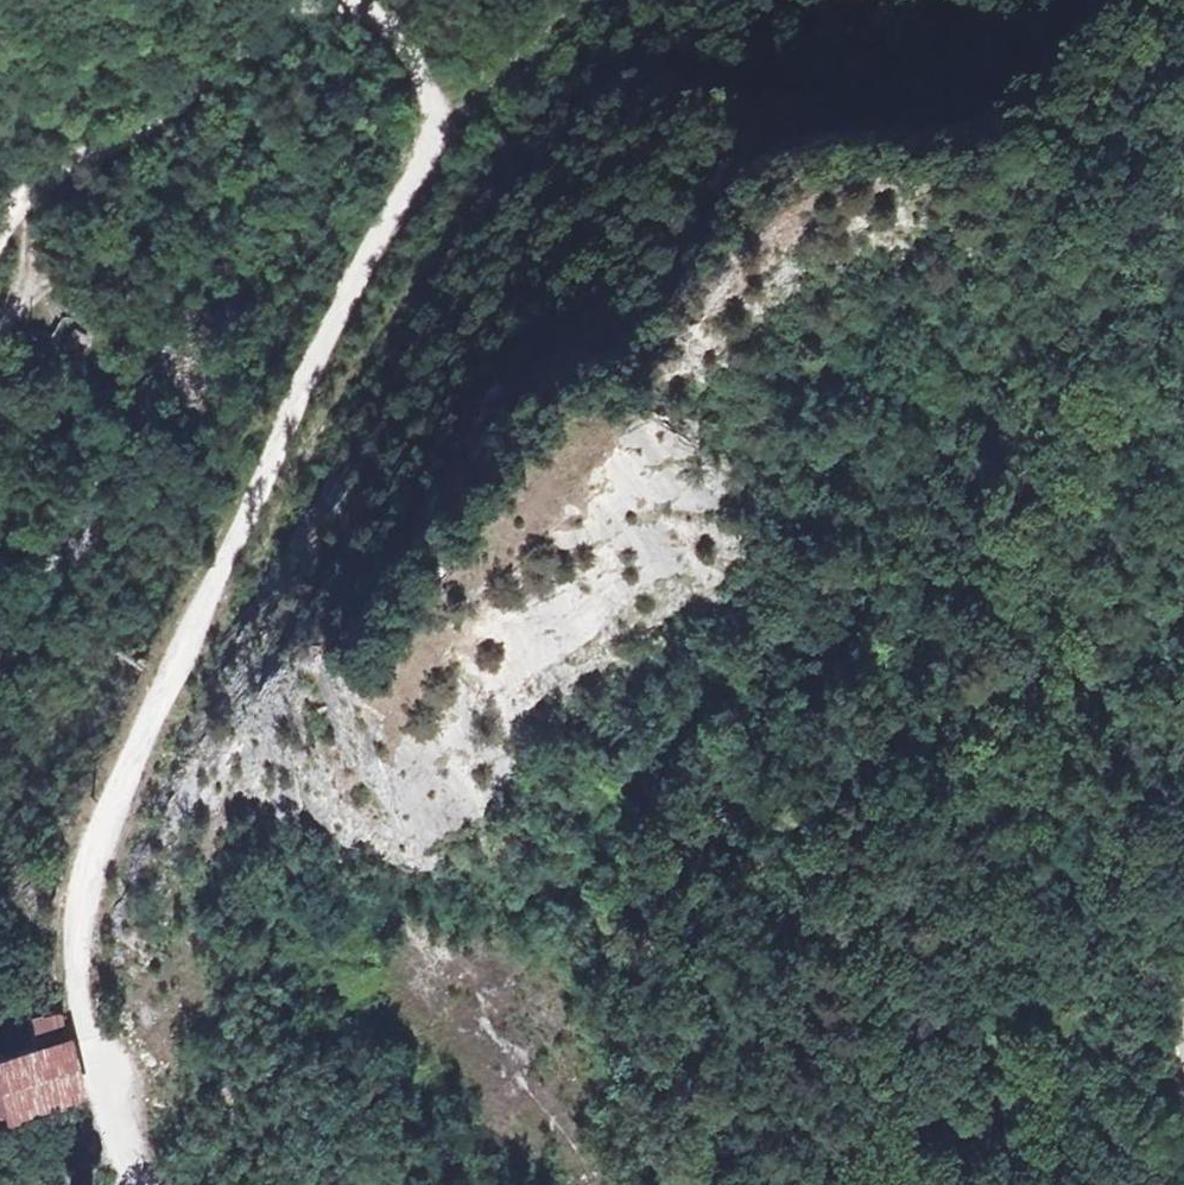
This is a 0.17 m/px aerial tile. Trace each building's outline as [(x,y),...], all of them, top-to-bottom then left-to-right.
[(74,318),(61,320),(49,341),(53,354),(69,365),(83,361),(94,341),(92,329),(74,318)] [(78,1104),(59,1032),(2,1046),(0,1037),(0,1124),(78,1104)]
